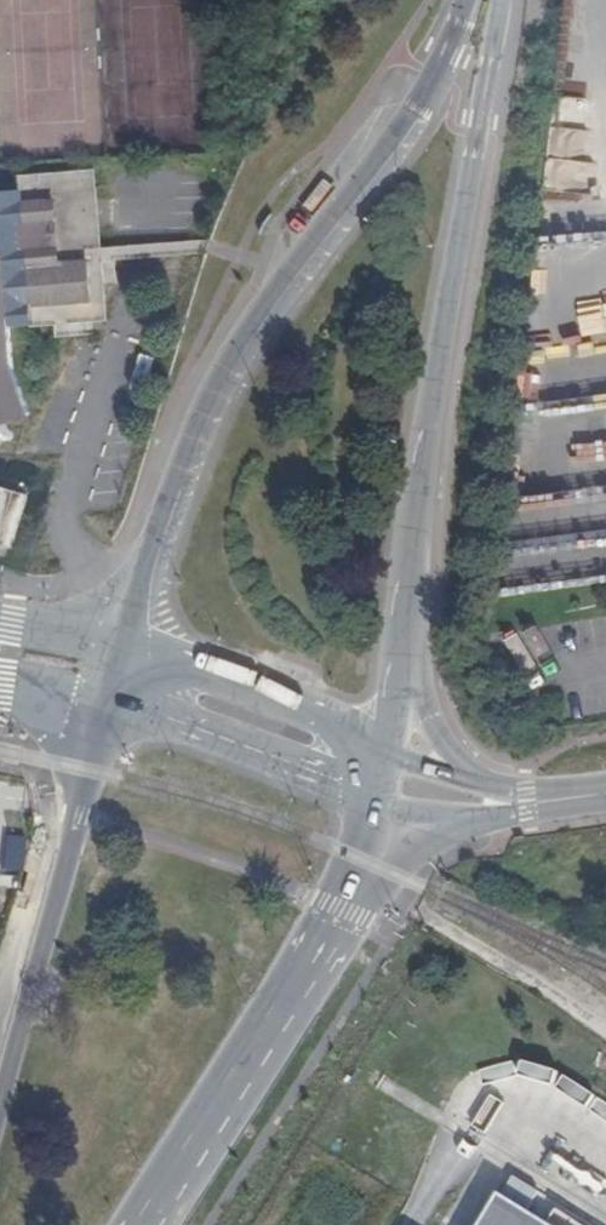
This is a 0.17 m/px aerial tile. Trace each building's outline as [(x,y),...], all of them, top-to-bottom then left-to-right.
[(107,322),(96,168),(20,174),(21,188),(0,189),(0,424),(27,422),(20,328),(107,322)] [(0,520),(0,551),(19,555),(33,503),(7,498),(0,520)] [(518,1153),(512,1164),(476,1224),(605,1224),(605,1207),(518,1153)]
